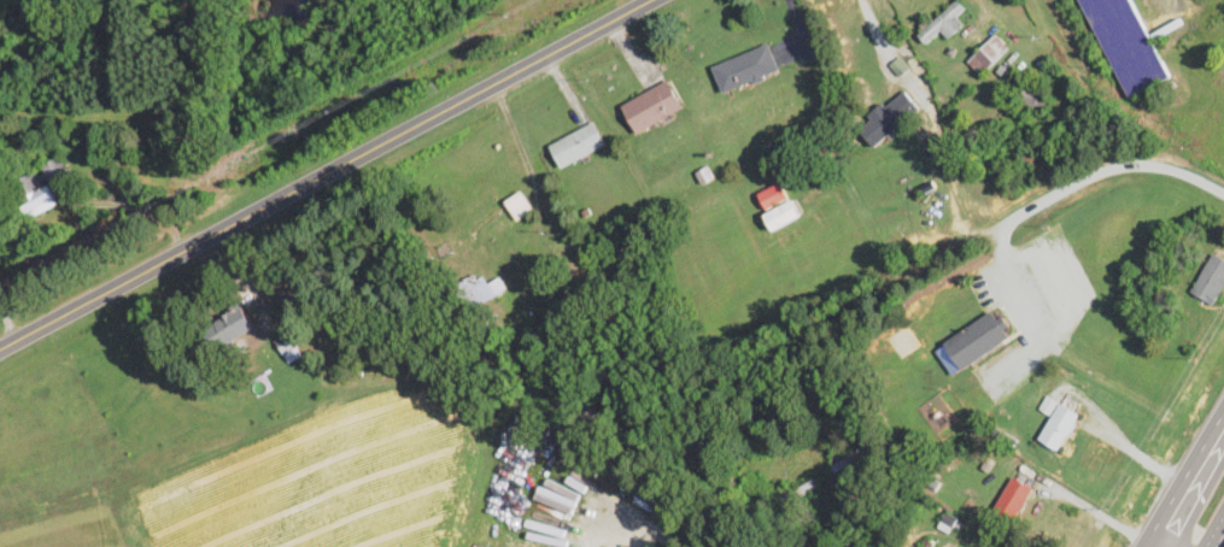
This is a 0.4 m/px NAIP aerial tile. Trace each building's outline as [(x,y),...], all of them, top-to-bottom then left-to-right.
[(1165,83),(1129,0),(1079,0),(1123,101),(1165,83)] [(948,40),(964,28),(956,18),(965,11),(957,2),(916,35),(925,45),(942,32),(948,40)] [(967,63),(982,77),(1008,49),(993,35),(967,63)] [(779,74),(769,46),(712,68),(722,95),(779,74)] [(323,93),(311,78),(298,88),(310,103),(323,93)] [(1033,109),(1040,113),(1051,92),(1030,80),(1014,108),(1029,116),(1033,109)] [(637,136),(683,110),(666,81),(621,107),(637,136)] [(874,149),(919,109),(902,90),(858,130),(874,149)] [(561,169),(605,147),(594,124),(549,146),(561,169)] [(957,148),(969,179),(978,176),(965,145),(957,148)] [(41,168),(50,185),(68,174),(59,158),(41,168)] [(32,221),(57,206),(36,172),(12,187),(32,221)] [(772,232),(799,219),(782,183),(755,196),(772,232)] [(534,215),(523,192),(505,201),(503,196),(456,220),(468,243),(489,232),(492,236),(534,215)] [(1223,286),(1223,261),(1213,255),(1191,294),(1212,306),(1223,286)] [(501,279),(485,286),(481,275),(451,288),(462,314),(508,294),(501,279)] [(215,355),(254,329),(239,306),(200,332),(215,355)] [(944,344),(960,371),(1010,342),(993,314),(944,344)] [(288,364),(301,357),(289,336),(276,343),(288,364)] [(809,392),(828,415),(834,410),(815,386),(809,392)] [(1060,455),(1079,415),(1045,399),(1039,412),(1050,418),(1038,444),(1060,455)] [(992,512),(1011,525),(1034,492),(1014,479),(992,512)] [(817,491),(813,484),(783,498),(787,504),(817,491)]
